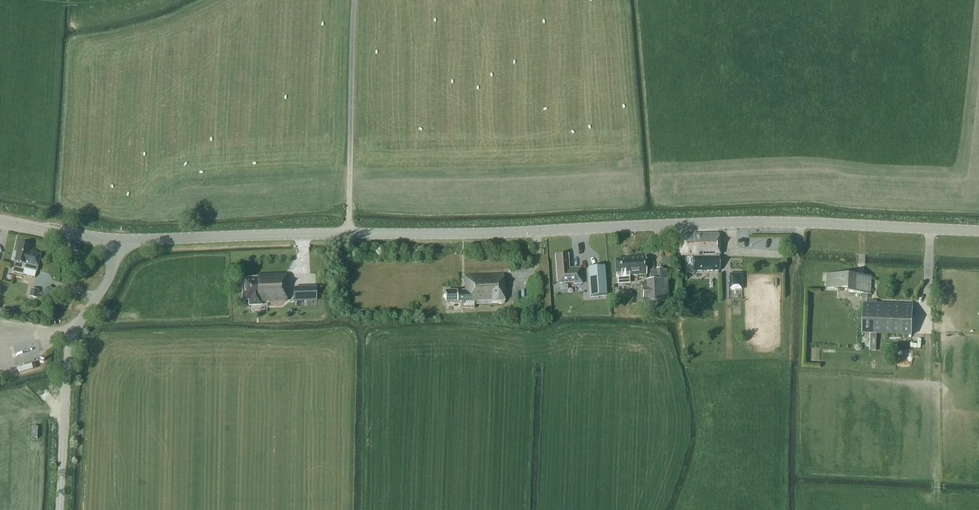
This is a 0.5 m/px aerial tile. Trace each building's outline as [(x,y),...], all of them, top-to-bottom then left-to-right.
[(686,256),(686,268),(694,268),(694,271),(720,270),(719,256),(718,234),(693,234),(693,237),(681,237),(681,256),(686,256)] [(794,246),(794,238),(779,237),(779,245),(794,246)] [(28,253),(30,246),(20,244),(17,254),(14,256),(13,261),(16,262),(13,273),(23,275),(24,268),(36,271),(40,256),(28,253)] [(568,254),(556,255),(557,271),(558,283),(574,283),(574,285),(582,284),(581,268),(569,269),(568,254)] [(645,274),(645,255),(624,257),(624,259),(615,260),(616,267),(615,267),(616,278),(617,284),(629,283),(628,277),(629,277),(629,276),(645,274)] [(519,266),(524,267),(527,266),(528,264),(529,262),(528,259),(526,257),(524,257),(521,257),(519,258),(518,261),(518,263),(519,265),(519,266)] [(604,266),(588,267),(590,296),(607,295),(604,266)] [(505,303),(504,274),(465,275),(465,291),(458,291),(445,291),(445,301),(458,301),(458,302),(462,302),(462,308),(475,308),(475,304),(505,303)] [(287,301),(286,275),(258,275),(258,278),(243,279),(244,299),(250,299),(250,305),(261,305),(261,301),(287,301)] [(856,293),(857,281),(857,276),(827,275),(827,288),(849,289),(848,292),(856,293)] [(856,293),(871,293),(871,277),(864,276),(863,281),(857,281),(856,293)] [(643,298),(643,303),(664,302),(663,281),(651,281),(647,281),(647,297),(643,298)] [(45,297),(53,290),(49,285),(41,293),(45,297)] [(37,298),(39,290),(31,289),(29,297),(37,298)] [(862,333),(912,335),(913,305),(863,303),(862,333)] [(11,336),(25,335),(24,330),(13,331),(12,326),(25,325),(25,320),(10,321),(11,336)]
